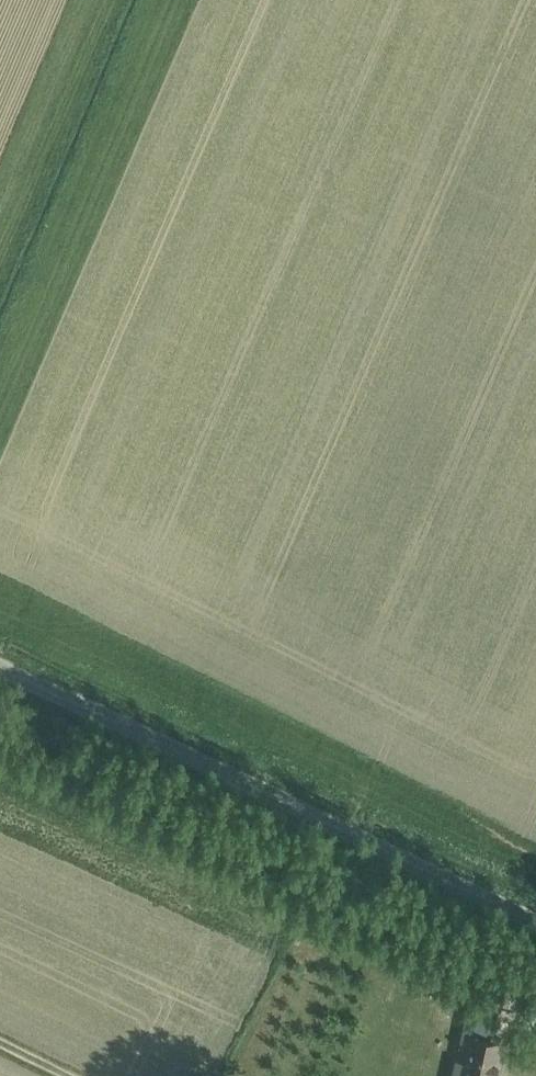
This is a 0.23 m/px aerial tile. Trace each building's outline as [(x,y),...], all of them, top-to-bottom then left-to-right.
[(469,1032),(499,1039),(503,1023),(466,1015),(459,1047),(465,1048),(469,1032)] [(465,1048),(462,1059),(455,1058),(451,1075),(498,1075),(506,1040),(499,1039),(469,1032),(465,1048)]
